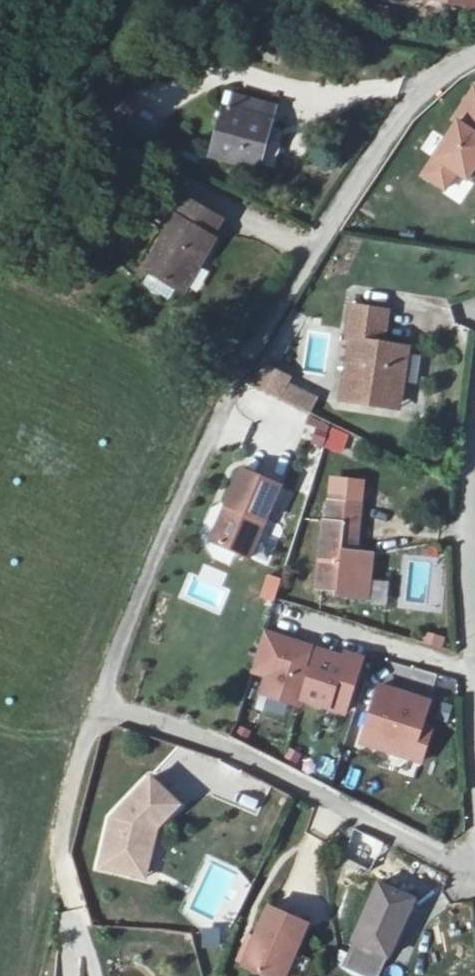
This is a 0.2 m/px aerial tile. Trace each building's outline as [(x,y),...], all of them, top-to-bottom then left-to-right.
[(229,106),(215,157),(266,168),(289,83),(250,72),(239,107),(229,106)] [(447,194),(456,178),(466,184),(474,170),(474,86),(473,85),(417,176),(447,194)] [(98,120),(154,144),(164,119),(108,96),(98,120)] [(182,206),(151,260),(193,283),(224,229),(182,206)] [(398,386),(410,388),(417,349),(386,345),(391,312),(357,304),(349,340),(356,341),(345,397),(394,406),(398,386)] [(312,411),(318,394),(271,377),(265,394),(312,411)] [(408,407),(410,388),(398,386),(394,406),(408,407)] [(303,442),(324,446),(330,418),(308,414),(303,442)] [(282,483),(244,465),(227,500),(233,503),(217,538),(248,553),(282,483)] [(283,486),(272,512),(282,516),(293,490),(283,486)] [(233,503),(227,500),(210,535),(217,538),(233,503)] [(328,502),(323,590),(343,592),(344,570),(360,572),(364,505),(328,502)] [(267,576),(259,599),(270,603),(278,580),(267,576)] [(423,643),(447,650),(450,640),(426,633),(423,643)] [(320,650),(272,635),(260,672),(276,678),(270,695),(309,708),(311,701),(317,681),(312,679),(320,650)] [(325,659),(317,681),(311,701),(353,715),(370,661),(354,656),(350,667),(325,659)] [(440,704),(390,688),(372,744),(431,764),(440,736),(430,732),(440,704)] [(152,841),(184,805),(155,779),(117,823),(107,870),(145,878),(152,841)] [(152,841),(145,878),(152,880),(160,843),(152,841)] [(384,884),(357,940),(394,958),(422,902),(384,884)] [(312,928),(277,910),(249,963),(274,975),(287,975),(312,928)]
